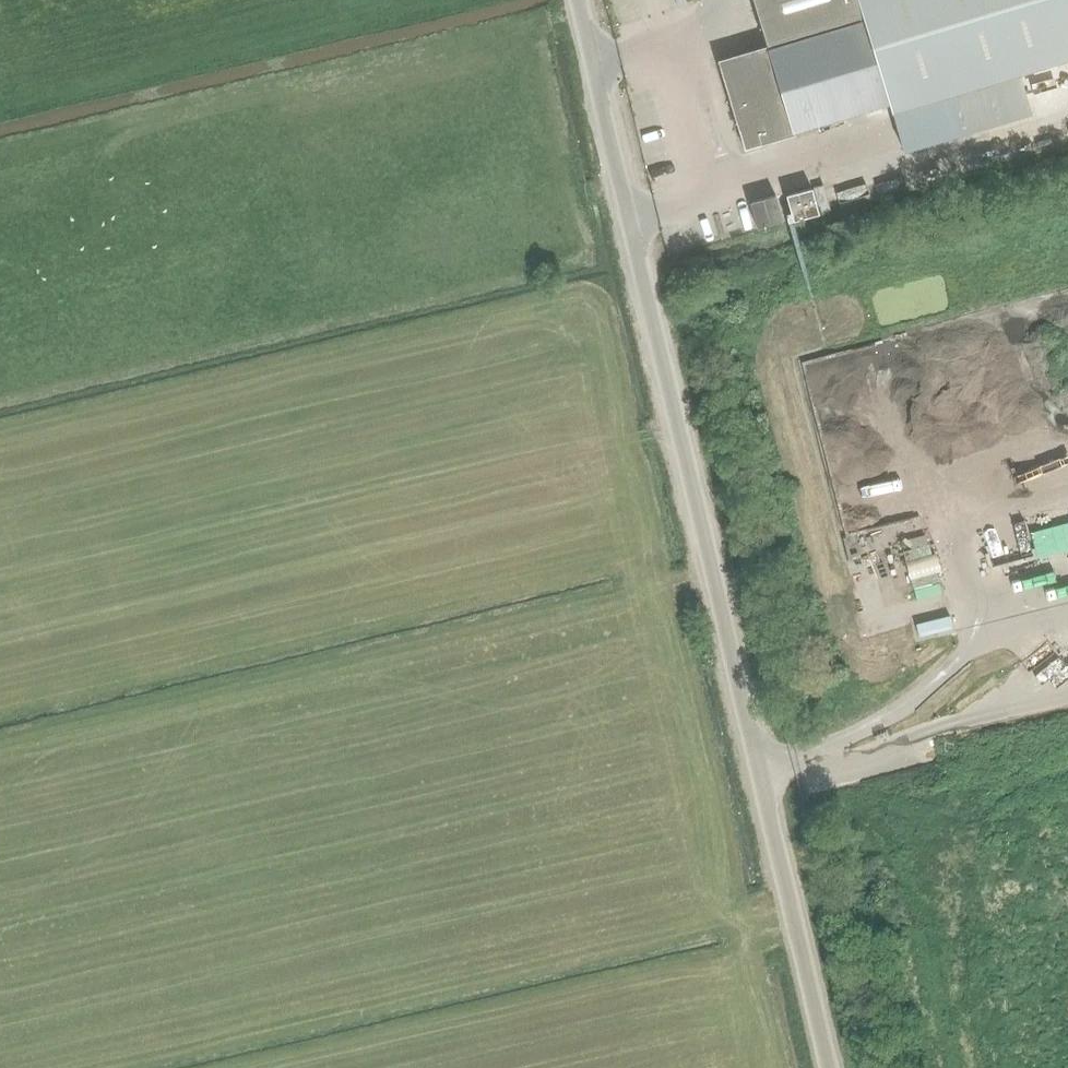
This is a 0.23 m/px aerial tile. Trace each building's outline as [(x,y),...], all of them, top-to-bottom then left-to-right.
[(863,20),(770,48),(769,45),(718,60),(744,150),(795,134),(795,132),(888,103),(891,112),(951,94),(953,99),(937,104),(941,116),(965,109),(972,131),(1031,113),(1019,74),(1067,59),(1067,0),(857,0),(863,20)] [(767,45),(861,16),(856,0),(753,0),(767,45)] [(819,213),(812,188),(786,195),(793,221),(819,213)] [(1066,518),(1020,529),(1027,559),(1067,549),(1067,528),(1066,518)] [(983,534),(989,560),(1023,553),(1017,527),(983,534)] [(940,570),(935,553),(905,561),(910,579),(940,570)]
